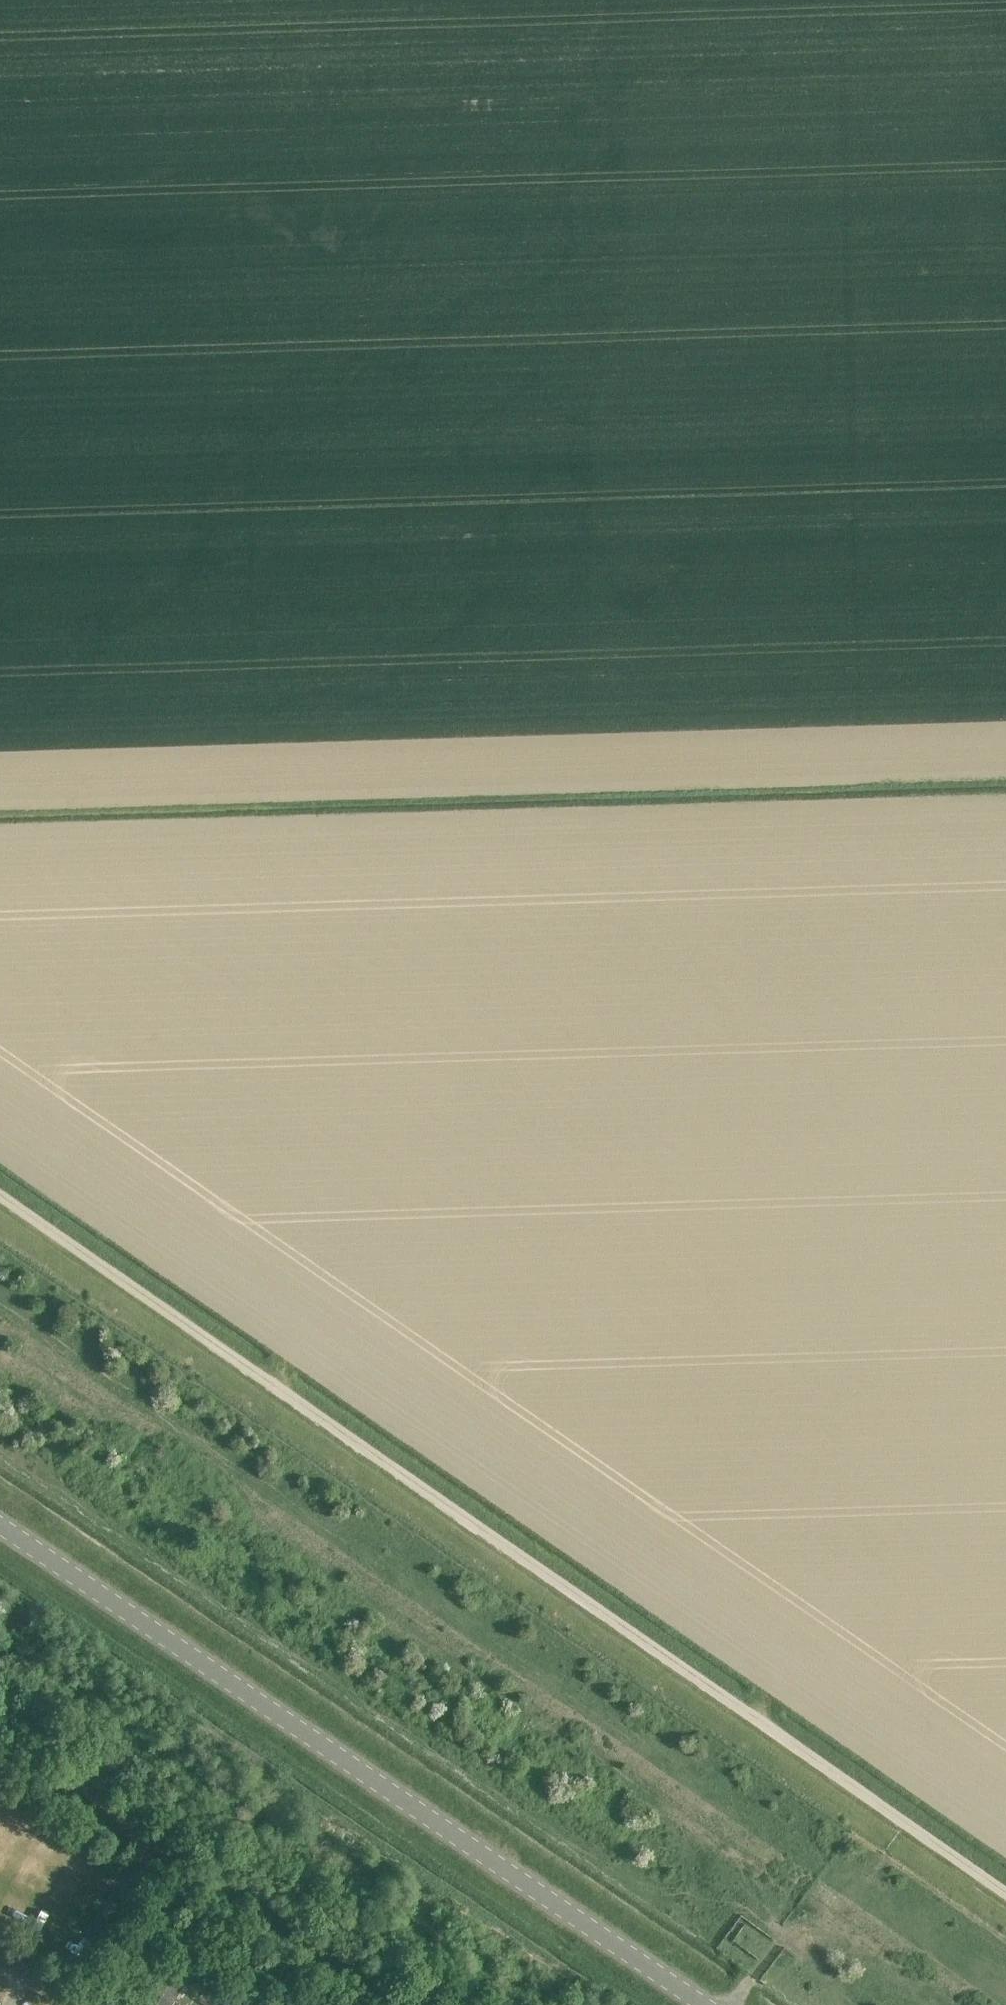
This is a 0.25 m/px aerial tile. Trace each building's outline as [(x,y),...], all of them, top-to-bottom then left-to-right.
[(197,2000),(205,2004),(212,2004),(215,2000),(202,1992),(197,2000)]
